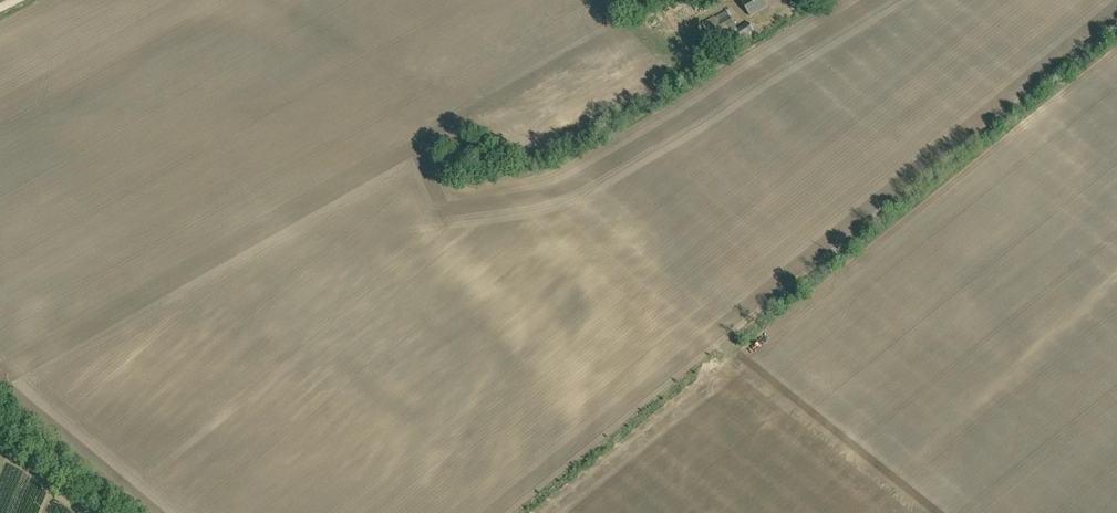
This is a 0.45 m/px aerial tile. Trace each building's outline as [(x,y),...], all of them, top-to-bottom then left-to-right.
[(767,6),(764,0),(741,0),(750,16),(767,6)] [(695,53),(702,50),(705,55),(717,48),(721,55),(744,41),(742,38),(754,31),(748,22),(736,29),(729,16),(732,14),(729,9),(713,16),(702,22),(708,33),(690,43),(695,53)]
